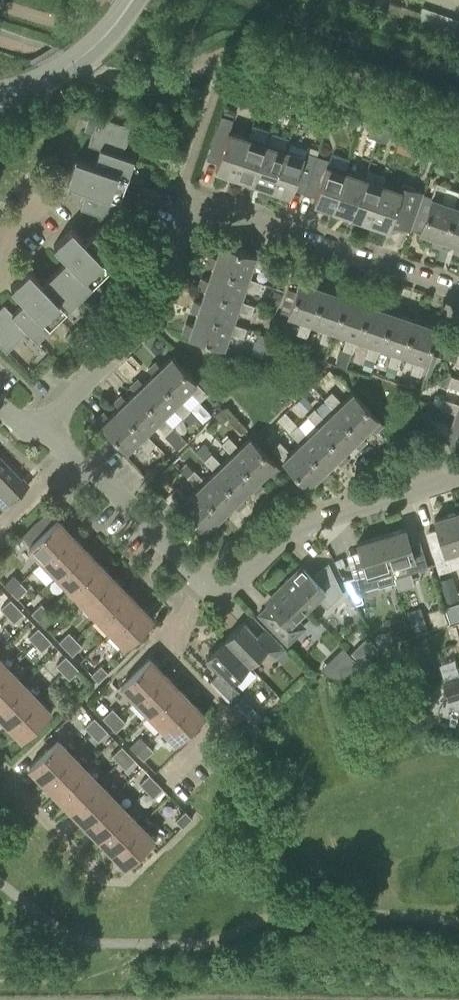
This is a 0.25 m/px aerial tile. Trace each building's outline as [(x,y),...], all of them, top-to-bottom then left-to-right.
[(421,6),(420,12),(388,0),(384,11),(458,37),(458,19),(421,6)] [(269,102),(279,106),(283,92),(274,89),(269,102)] [(293,95),(283,92),(279,106),(288,109),(293,95)] [(94,164),(75,157),(67,181),(86,187),(80,205),(114,216),(134,159),(122,155),(132,126),(90,112),(86,122),(94,125),(88,144),(99,148),(94,164)] [(217,162),(215,169),(234,175),(247,137),(229,131),(233,119),(221,115),(206,158),(217,162)] [(366,136),(377,139),(381,126),(371,123),(366,136)] [(390,129),(381,126),(377,139),(386,143),(390,129)] [(247,137),(234,175),(253,182),(266,144),(264,143),(267,134),(252,129),(249,138),(247,137)] [(271,188),(284,150),(266,144),(253,182),(271,188)] [(290,195),(293,188),(304,192),(316,156),(305,152),(306,149),(290,144),(288,151),(284,150),(271,188),(290,195)] [(315,196),(313,202),(332,209),(345,171),(349,159),(331,152),(329,160),(316,156),(304,192),(315,196)] [(367,169),(364,178),(351,215),(369,221),(382,184),(385,175),(367,169)] [(345,171),(332,209),(351,215),(364,178),(345,171)] [(441,246),(443,239),(454,205),(441,200),(446,186),(436,182),(419,231),(433,236),(431,243),(441,246)] [(403,185),(401,190),(382,184),(369,221),(388,228),(390,223),(400,226),(401,225),(402,226),(407,211),(416,213),(423,192),(415,189),(403,185)] [(138,201),(150,205),(155,189),(143,186),(138,201)] [(458,190),(454,205),(443,239),(456,244),(454,251),(458,252),(458,190)] [(3,304),(0,307),(0,345),(6,351),(28,330),(36,339),(123,255),(98,229),(85,241),(71,227),(53,245),(67,259),(42,283),(28,269),(10,286),(24,301),(12,313),(3,304)] [(205,264),(213,266),(247,277),(251,264),(266,269),(269,260),(221,243),(216,257),(209,254),(205,264)] [(282,264),(270,260),(266,269),(278,274),(282,264)] [(262,282),(247,277),(213,266),(208,279),(201,277),(198,287),(205,289),(239,300),(244,287),(258,292),(262,282)] [(306,336),(311,322),(322,288),(309,283),(311,276),(302,273),(293,298),(285,296),(280,311),(302,318),(297,333),(306,336)] [(324,280),(322,288),(311,322),(324,326),(319,341),(329,344),(334,329),(345,295),(332,291),(334,284),(324,280)] [(109,295),(116,303),(127,292),(120,284),(109,295)] [(352,352),(357,337),(367,303),(354,299),(357,292),(347,288),(345,295),(334,329),(347,334),(342,349),(352,352)] [(254,305),(239,300),(205,289),(200,302),(193,300),(190,309),(197,312),(231,322),(236,309),(250,314),(254,305)] [(274,291),(270,302),(278,304),(281,293),(274,291)] [(374,360),(379,345),(390,311),(377,306),(379,299),(370,296),(367,303),(357,337),(370,342),(365,356),(374,360)] [(390,311),(379,345),(392,350),(387,364),(397,367),(402,353),(413,319),(400,314),(402,307),(392,304),(390,311)] [(246,327),(231,322),(197,312),(193,325),(185,322),(182,332),(223,346),(228,332),(243,337),(246,327)] [(415,312),(413,319),(402,353),(415,357),(410,372),(420,375),(436,327),(422,322),(425,315),(415,312)] [(77,326),(65,336),(73,345),(85,334),(77,326)] [(455,362),(458,364),(458,353),(451,350),(447,360),(455,362)] [(424,378),(447,385),(458,389),(458,378),(451,375),(448,374),(440,379),(431,376),(430,372),(432,366),(434,367),(437,356),(432,355),(424,378)] [(148,368),(153,374),(179,399),(189,389),(199,400),(207,393),(171,356),(161,367),(155,361),(148,368)] [(371,370),(374,360),(364,357),(361,366),(371,370)] [(394,377),(397,368),(387,365),(384,374),(394,377)] [(131,385),(136,390),(161,415),(171,406),(182,417),(190,410),(179,399),(153,374),(143,383),(138,378),(131,385)] [(172,426),(161,415),(136,390),(126,400),(121,394),(113,402),(119,407),(144,432),(154,423),(165,434),(172,426)] [(324,398),(334,409),(360,435),(370,425),(375,431),(382,424),(352,392),(342,402),(331,391),(324,398)] [(454,413),(458,414),(458,399),(458,403),(443,398),(440,408),(454,413)] [(144,432),(119,407),(109,417),(104,411),(96,418),(126,450),(137,439),(148,450),(155,443),(144,432)] [(365,440),(360,435),(334,409),(324,419),(314,408),(306,415),(317,426),(343,451),(353,442),(358,447),(365,440)] [(228,418),(221,411),(214,417),(221,425),(228,418)] [(454,413),(450,426),(435,421),(428,419),(425,429),(432,431),(458,440),(458,414),(454,413)] [(289,431),(300,443),(325,468),(335,458),(341,464),(348,457),(343,451),(317,426),(307,435),(296,424),(289,431)] [(221,443),(231,454),(257,480),(267,470),(272,475),(280,468),(249,437),(239,447),(228,436),(221,443)] [(331,473),(325,468),(300,443),(290,452),(279,441),(272,448),(307,485),(318,475),(323,481),(331,473)] [(203,460),(214,471),(240,496),(250,487),(255,492),(262,485),(257,480),(231,454),(222,464),(211,453),(203,460)] [(0,472),(0,505),(3,508),(28,485),(8,465),(0,472)] [(245,502),(240,496),(214,471),(204,480),(194,469),(186,477),(197,488),(223,513),(233,503),(238,509),(245,502)] [(228,518),(223,513),(197,488),(187,497),(176,486),(169,493),(205,530),(215,520),(221,525),(228,518)] [(457,511),(434,519),(442,546),(431,549),(439,573),(450,570),(458,566),(458,519),(457,511)] [(28,546),(42,560),(70,533),(56,518),(28,546)] [(404,528),(380,535),(391,569),(394,577),(427,566),(422,551),(413,554),(404,528)] [(56,574),(84,547),(70,533),(42,560),(56,574)] [(391,569),(380,535),(356,542),(366,573),(343,580),(355,602),(361,600),(358,590),(378,584),(379,587),(395,581),(394,577),(391,569)] [(69,589),(98,561),(84,547),(56,574),(69,589)] [(83,603),(111,575),(98,561),(69,589),(83,603)] [(296,576),(293,573),(282,583),(306,607),(317,597),(326,607),(342,592),(328,561),(312,577),(304,568),(296,576)] [(0,574),(0,581),(10,591),(20,581),(7,567),(0,574)] [(111,575),(83,603),(97,617),(125,590),(111,575)] [(458,603),(458,600),(452,577),(436,581),(444,607),(458,603)] [(17,598),(27,589),(20,581),(10,591),(17,598)] [(295,618),(306,607),(282,583),(272,593),(275,596),(267,603),(273,610),(263,619),(287,644),(298,633),(298,620),(295,618)] [(111,631),(139,604),(125,590),(97,617),(111,631)] [(10,599),(0,609),(7,615),(17,606),(10,599)] [(40,603),(31,613),(37,620),(47,610),(40,603)] [(153,618),(139,604),(111,631),(125,646),(153,618)] [(14,623),(24,613),(17,606),(7,615),(14,623)] [(407,612),(414,633),(426,629),(419,608),(407,612)] [(49,631),(59,622),(47,610),(37,620),(49,631)] [(242,621),(224,639),(249,665),(268,647),(242,621)] [(38,628),(28,637),(35,644),(44,634),(38,628)] [(68,632),(58,641),(65,648),(75,639),(68,632)] [(41,651),(51,641),(44,634),(35,644),(41,651)] [(72,655),(82,646),(75,639),(65,648),(72,655)] [(230,683),(249,665),(224,639),(205,658),(230,683)] [(66,656),(56,666),(62,672),(72,663),(66,656)] [(121,685),(134,698),(163,671),(149,657),(121,685)] [(0,659),(0,678),(10,669),(0,659)] [(69,679),(79,670),(72,663),(62,672),(69,679)] [(91,675),(98,682),(107,672),(101,665),(91,675)] [(0,678),(0,707),(24,683),(10,669),(0,678)] [(148,713),(176,685),(163,671),(134,698),(148,713)] [(444,683),(448,698),(458,695),(458,678),(444,683)] [(0,707),(0,716),(8,725),(37,697),(24,683),(0,707)] [(162,727),(190,700),(176,685),(148,713),(162,727)] [(50,711),(37,697),(8,725),(22,739),(50,711)] [(204,714),(190,700),(162,727),(176,742),(204,714)] [(95,707),(101,715),(108,709),(101,702),(95,707)] [(112,708),(102,718),(108,724),(118,715),(112,708)] [(261,715),(254,708),(245,717),(252,724),(261,715)] [(115,731),(125,722),(118,715),(108,724),(115,731)] [(75,736),(81,743),(91,733),(100,724),(94,717),(75,736)] [(98,740),(107,731),(100,724),(91,733),(98,740)] [(140,736),(130,746),(136,753),(146,743),(140,736)] [(29,766),(42,780),(70,752),(57,738),(29,766)] [(143,760),(153,750),(146,743),(136,753),(143,760)] [(121,746),(112,755),(118,762),(128,752),(121,746)] [(56,794),(84,767),(70,752),(42,780),(56,794)] [(125,769),(135,759),(128,752),(118,762),(125,769)] [(70,808),(98,780),(84,767),(56,794),(70,808)] [(149,774),(140,784),(146,790),(156,781),(149,774)] [(83,822),(111,794),(98,780),(70,808),(83,822)] [(163,788),(156,781),(146,790),(153,798),(163,788)] [(97,837),(125,809),(111,794),(83,822),(97,837)] [(111,851),(139,823),(125,809),(97,837),(111,851)] [(182,827),(192,818),(185,811),(175,820),(182,827)] [(154,838),(139,823),(111,851),(125,866),(154,838)]
